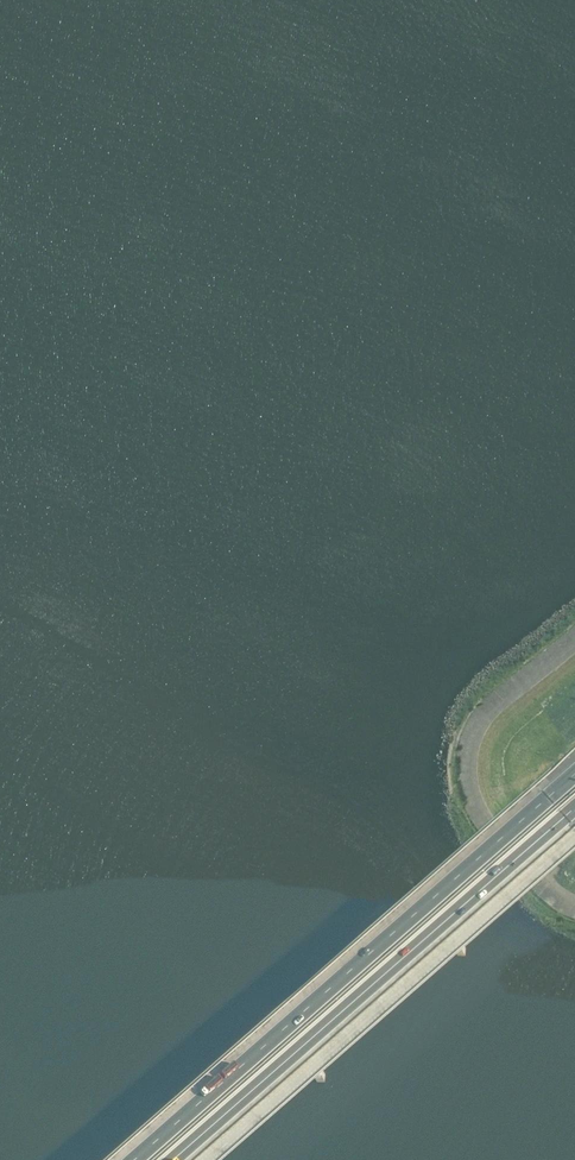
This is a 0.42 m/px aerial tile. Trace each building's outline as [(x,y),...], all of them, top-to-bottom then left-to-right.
[(132,1136),(130,1136),(129,1138),(129,1144),(143,1159),(158,1159),(137,1136),(132,1136)]
